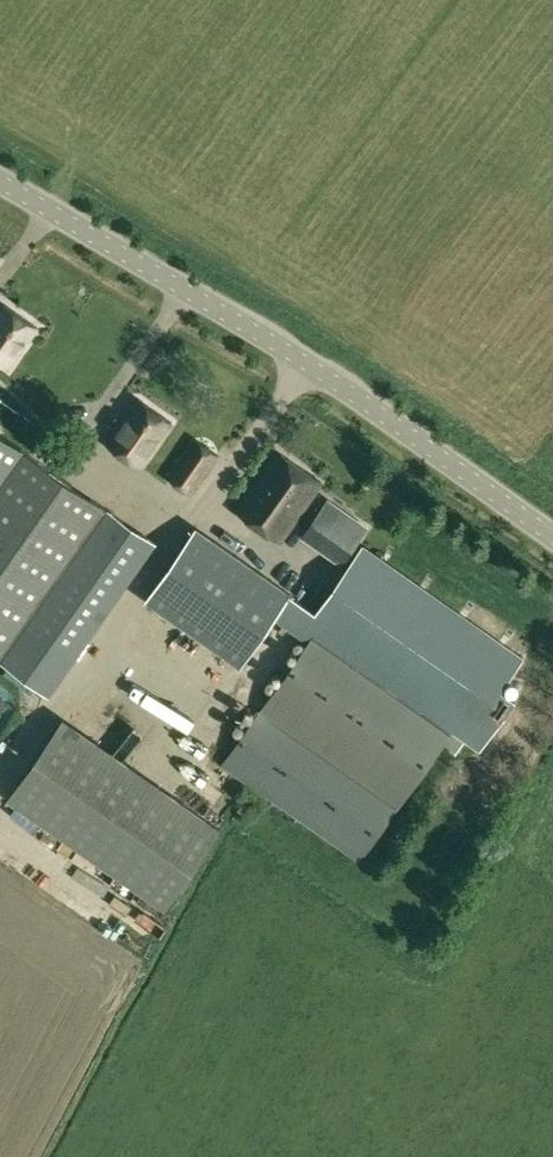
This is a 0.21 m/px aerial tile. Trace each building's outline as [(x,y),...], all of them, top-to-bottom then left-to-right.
[(9,367),(37,327),(5,304),(0,311),(0,361),(9,367)] [(109,442),(142,465),(172,422),(139,399),(109,442)] [(103,508),(24,453),(0,436),(0,655),(103,508)] [(194,437),(168,476),(190,494),(217,454),(194,437)] [(238,509),(281,540),(322,482),(279,451),(238,509)] [(327,501),(304,534),(344,563),(368,530),(327,501)] [(4,662),(16,671),(46,692),(50,695),(155,544),(108,512),(4,662)] [(146,599),(240,665),(273,618),(283,625),(278,632),(282,636),(288,628),(308,643),(222,764),(359,862),(451,733),(478,752),(514,702),(500,692),(522,660),(363,547),(316,613),(196,528),(146,599)] [(226,726),(241,710),(231,701),(216,717),(226,726)] [(218,829),(63,719),(8,797),(163,907),(218,829)] [(76,880),(109,899),(118,884),(86,865),(76,880)] [(135,941),(144,921),(126,913),(117,933),(135,941)]
